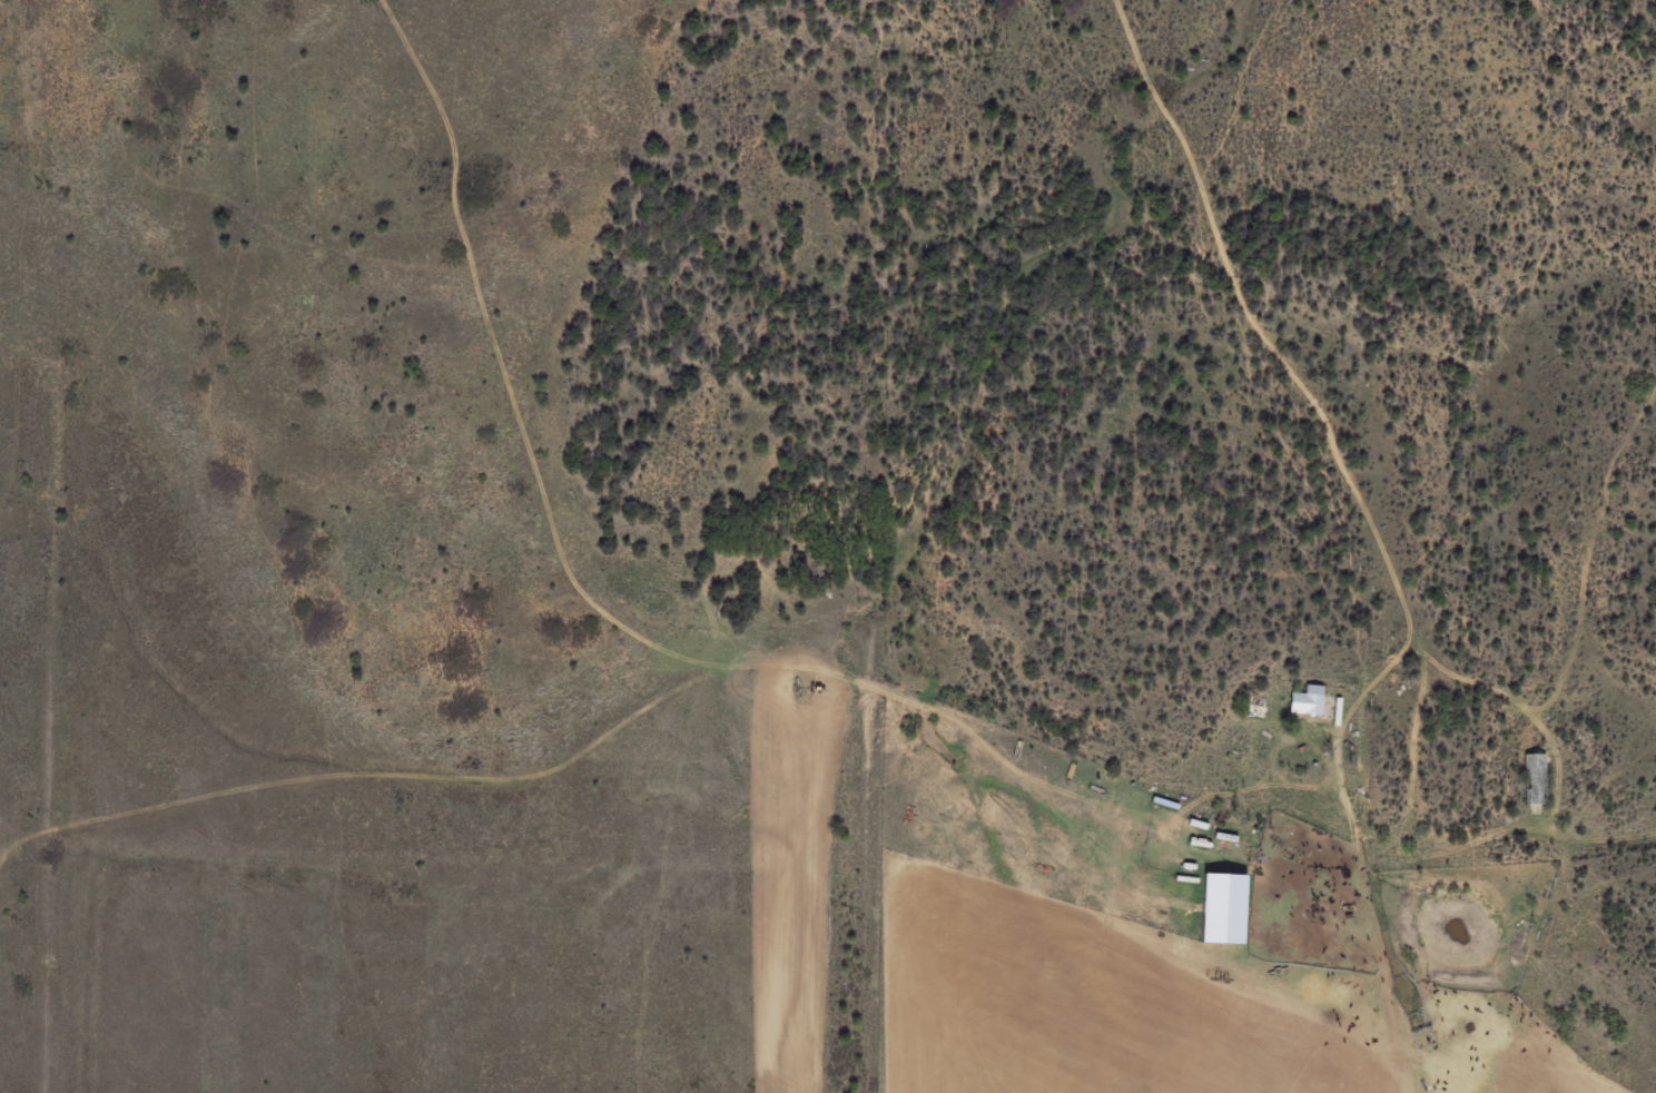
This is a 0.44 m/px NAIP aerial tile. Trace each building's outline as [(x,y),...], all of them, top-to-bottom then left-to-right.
[(573,523),(576,509),(564,507),(561,521),(573,523)] [(1289,714),(1321,719),(1326,688),(1308,685),(1306,696),(1292,694),(1289,714)] [(1524,756),(1524,806),(1545,806),(1545,756),(1524,756)]
